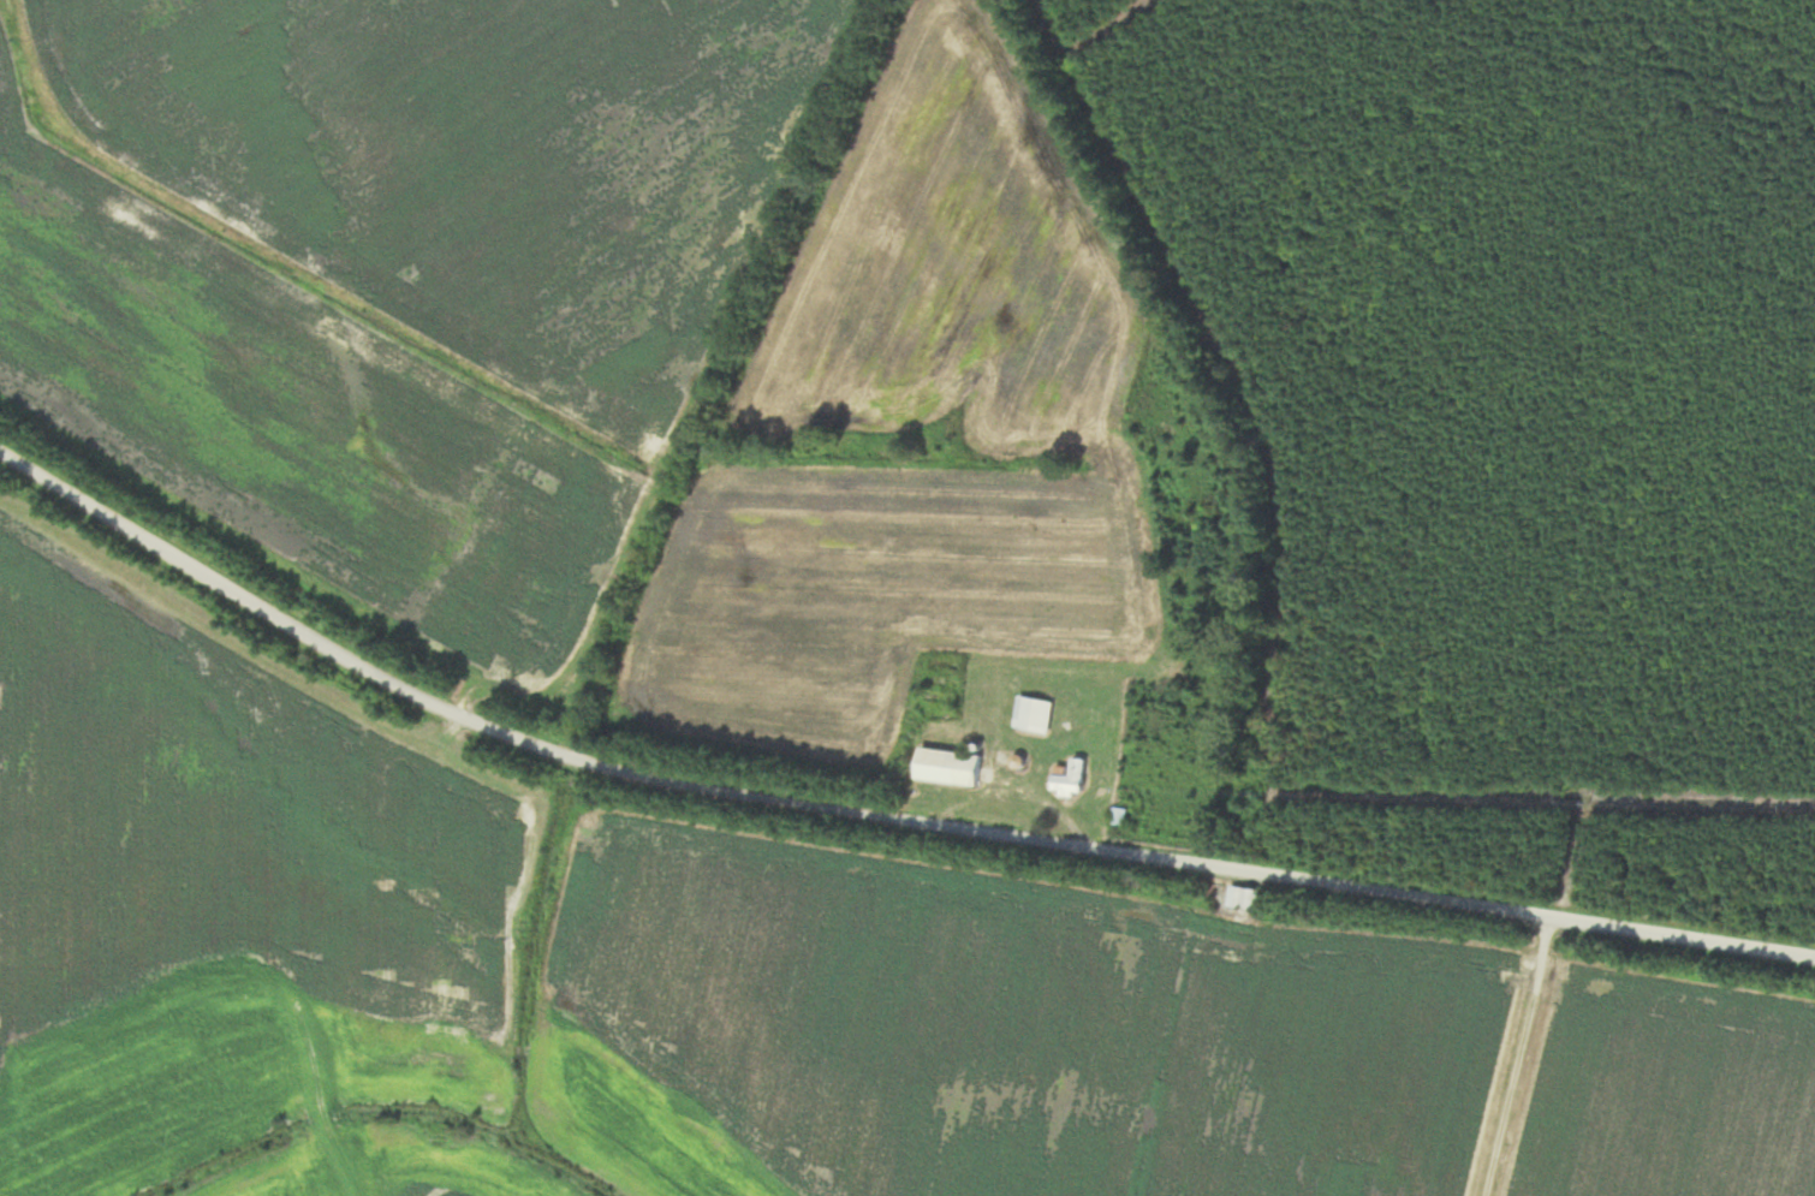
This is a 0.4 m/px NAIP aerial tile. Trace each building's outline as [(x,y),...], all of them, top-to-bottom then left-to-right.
[(1046,735),(1052,702),(1017,696),(1011,728),(1046,735)] [(974,788),(978,756),(916,749),(913,780),(974,788)] [(1049,794),(1081,796),(1082,760),(1068,759),(1067,776),(1050,775),(1049,794)] [(1257,912),(1263,895),(1233,885),(1228,903),(1257,912)]
